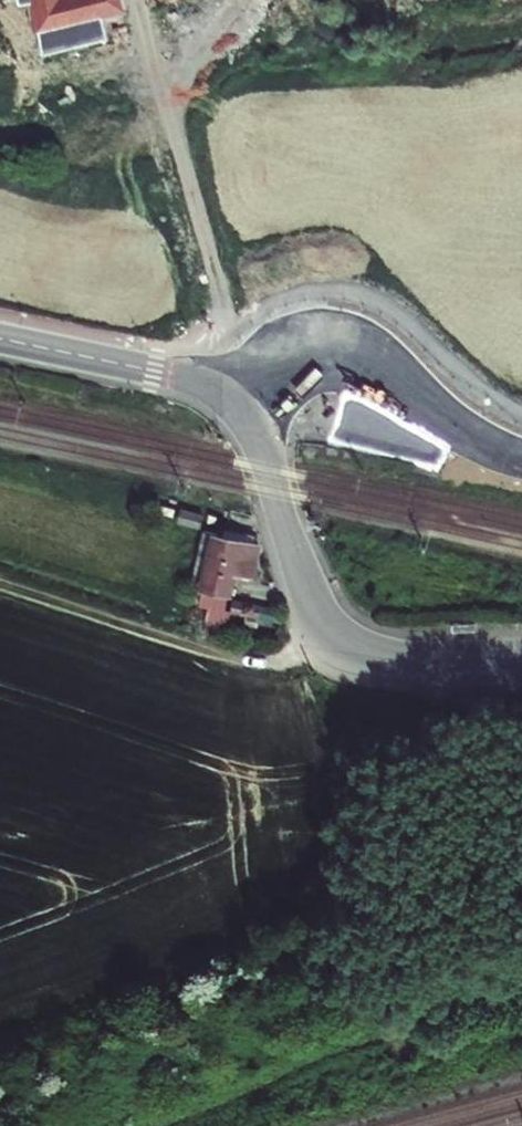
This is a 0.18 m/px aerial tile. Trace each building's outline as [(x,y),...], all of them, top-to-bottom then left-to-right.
[(43,56),(107,41),(101,16),(128,8),(126,0),(32,0),(43,56)] [(260,532),(213,522),(204,580),(211,580),(211,586),(218,589),(217,608),(237,609),(245,572),(262,574),(263,551),(260,532)] [(277,605),(249,598),(246,611),(273,616),(277,605)]
